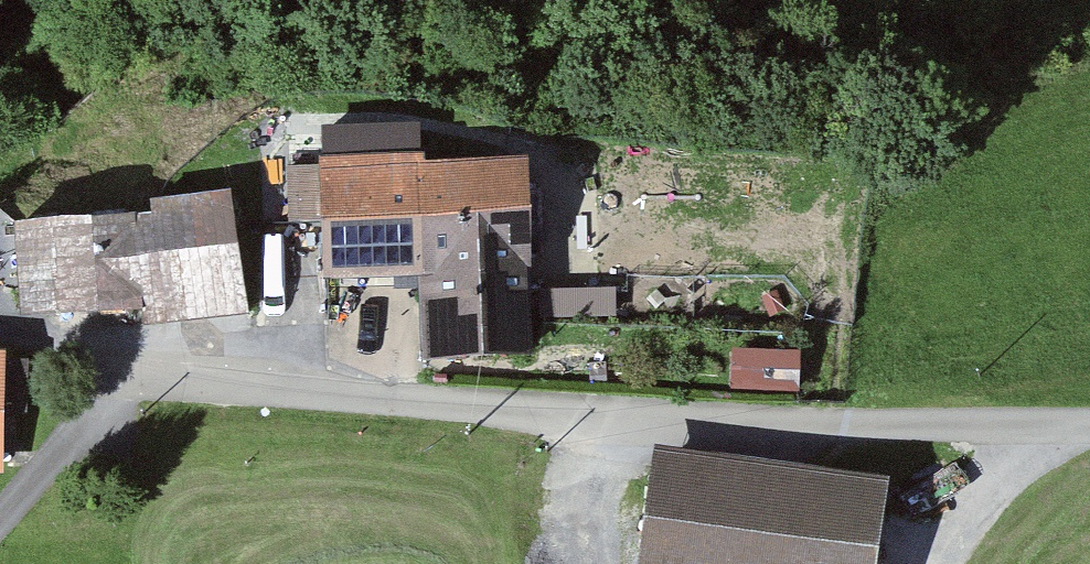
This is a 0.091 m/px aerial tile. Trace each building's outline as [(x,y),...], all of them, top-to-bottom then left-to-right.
[(533,172),(323,175),(324,284),(420,283),(421,368),(535,367),(533,172)] [(250,218),(54,226),(58,330),(255,322),(250,218)] [(652,459),(637,563),(885,563),(895,493),(652,459)]
